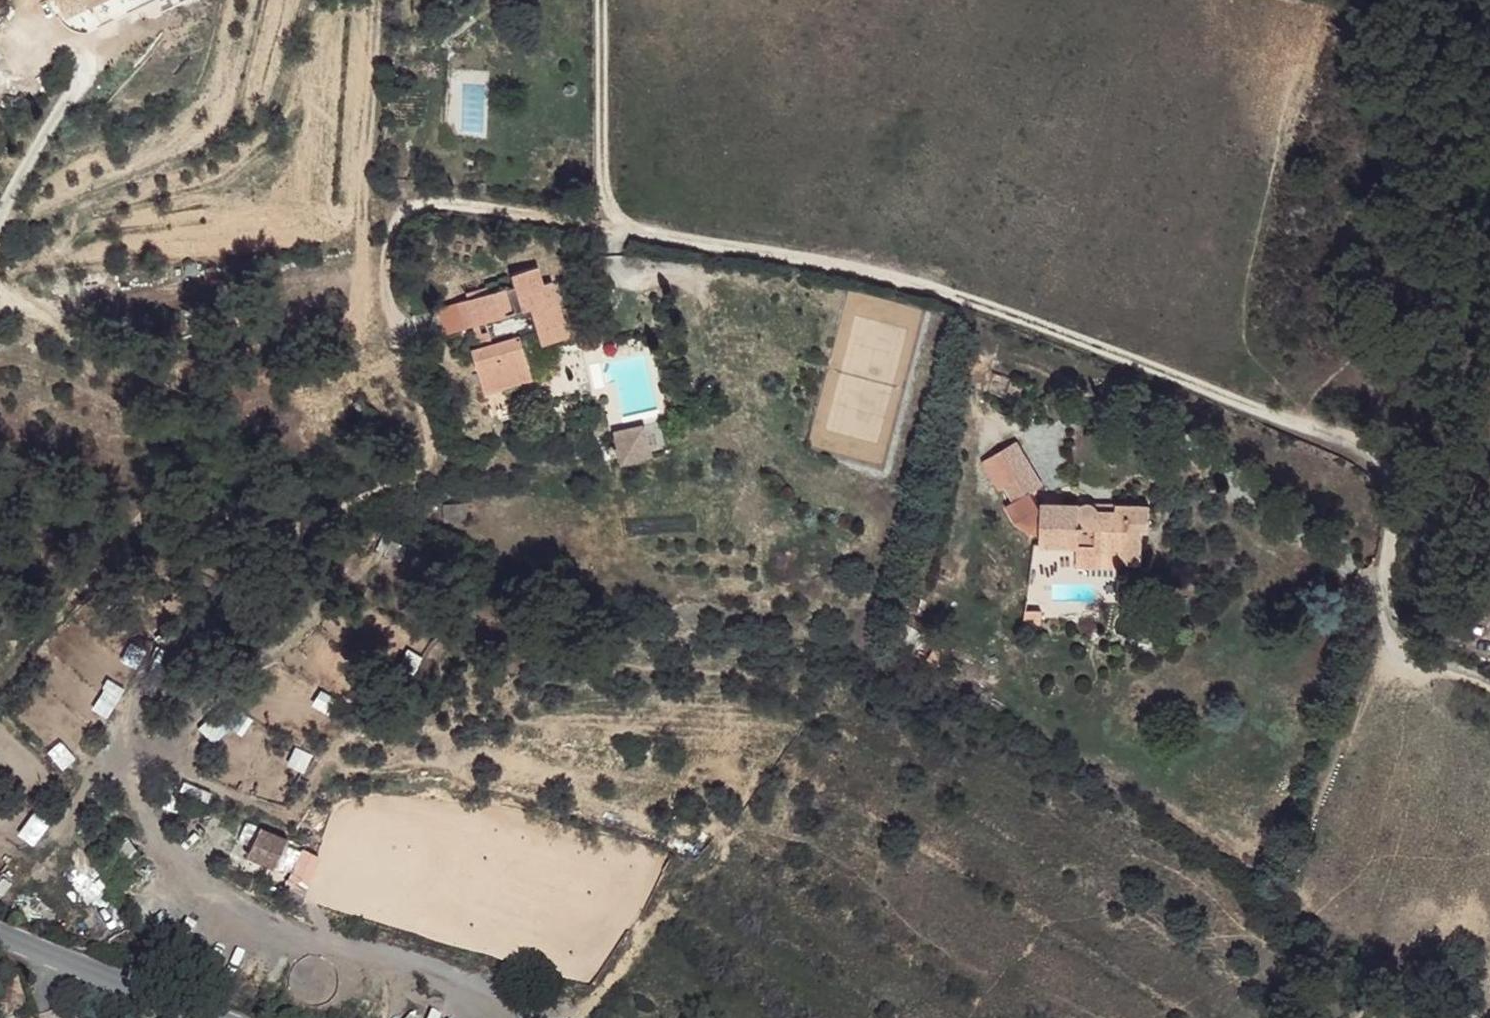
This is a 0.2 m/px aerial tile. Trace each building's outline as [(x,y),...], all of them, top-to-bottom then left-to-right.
[(66,14),(96,0),(60,0),(66,14)] [(485,87),(463,88),(459,127),(484,131),(485,87)] [(554,346),(548,327),(534,283),(525,286),(521,270),(495,279),(499,289),(444,305),(451,334),(467,328),(471,340),(473,344),(457,349),(474,393),(517,381),(508,347),(524,342),(528,353),(554,346)] [(616,455),(649,451),(645,419),(612,423),(616,455)] [(1000,444),(972,461),(989,489),(998,504),(990,508),(1000,525),(1016,536),(1025,537),(1026,508),(1015,495),(1026,488),(1000,444)] [(972,461),(966,465),(982,493),(989,489),(972,461)] [(1063,507),(1027,506),(1026,508),(1025,537),(1024,552),(1058,553),(1058,573),(1101,577),(1104,569),(1121,507),(1097,508),(1097,532),(1063,528),(1063,507)] [(1097,508),(1063,507),(1063,528),(1097,532),(1097,508)] [(1133,507),(1121,507),(1104,569),(1123,566),(1126,536),(1131,538),(1133,507)] [(283,839),(262,831),(251,853),(274,863),(283,839)]
